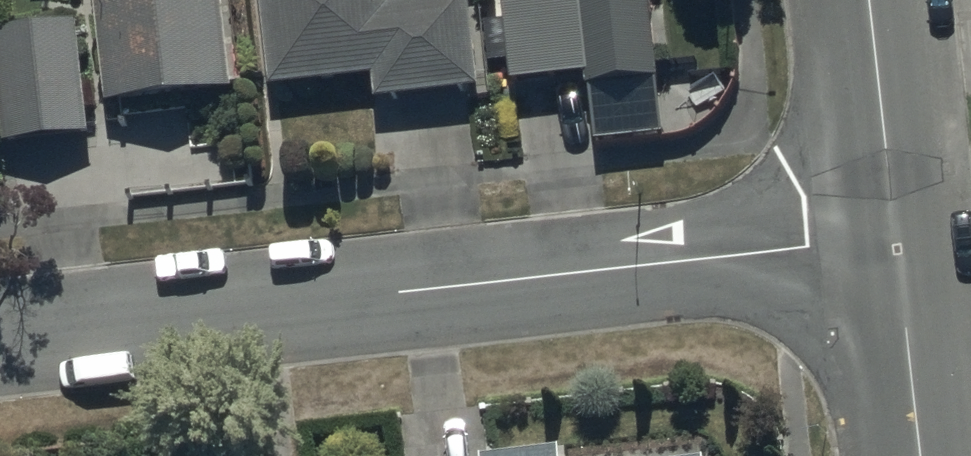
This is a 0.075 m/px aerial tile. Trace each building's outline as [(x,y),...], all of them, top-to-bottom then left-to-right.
[(106,98),(231,83),(221,0),(94,0),(106,98)] [(271,81),(372,69),(374,94),(481,82),(472,0),(262,0),(271,81)] [(502,12),(483,14),(487,54),(509,52),(511,74),(587,67),(589,81),(657,74),(650,0),(501,0),(502,12)] [(0,22),(0,136),(0,138),(89,128),(76,13),(0,22)]
